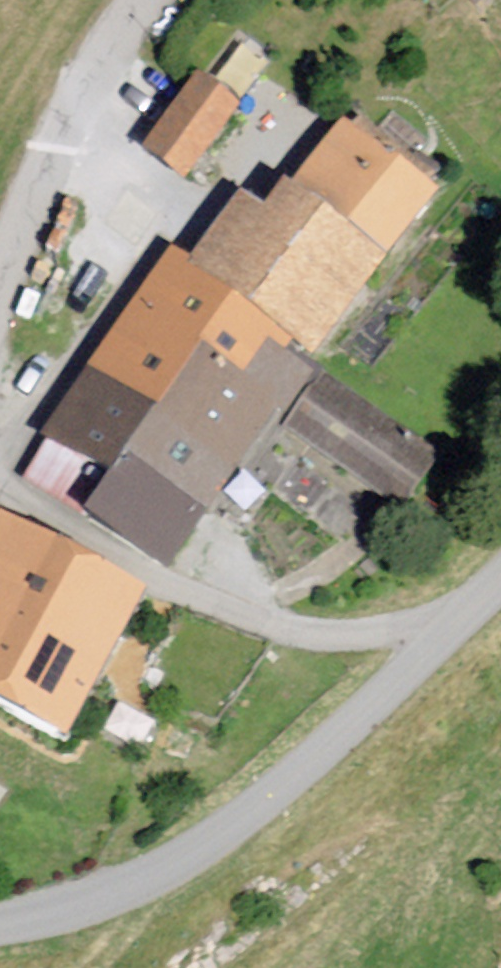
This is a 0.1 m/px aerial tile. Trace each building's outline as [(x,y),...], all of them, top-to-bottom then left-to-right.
[(226,115),(184,85),(131,160),(173,190),(226,115)] [(446,182),(331,104),(260,208),(233,189),(180,267),(165,256),(46,430),(62,441),(46,464),(173,551),(278,398),(411,489),(449,433),(329,352),(446,182)] [(0,528),(0,718),(49,745),(130,599),(0,528)]
